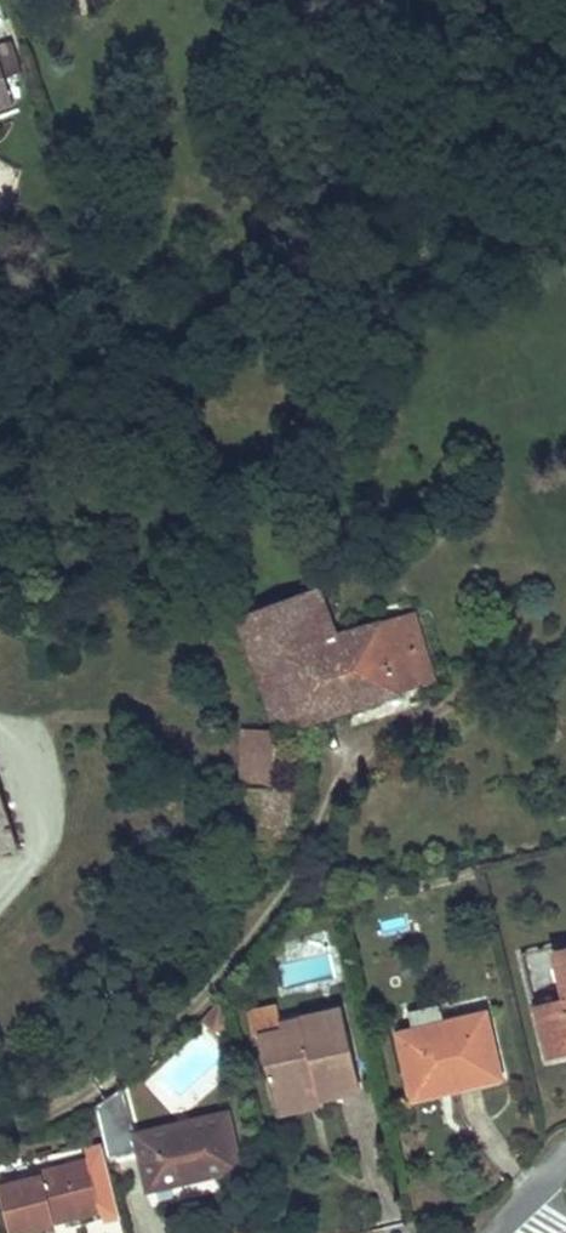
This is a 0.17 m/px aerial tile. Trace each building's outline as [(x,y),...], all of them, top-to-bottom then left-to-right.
[(4,77),(22,72),(12,41),(0,45),(0,65),(4,77)] [(0,65),(0,108),(12,104),(4,77),(0,65)] [(337,635),(319,587),(237,616),(257,665),(279,730),(436,682),(415,613),(337,635)] [(276,789),(279,730),(246,728),(244,789),(276,789)] [(0,781),(0,851),(19,845),(0,781)] [(555,952),(565,998),(565,949),(555,952)] [(223,996),(206,1001),(214,1028),(231,1023),(223,996)] [(538,1007),(550,1055),(565,1051),(565,1000),(538,1007)] [(302,1019),(281,1023),(278,1009),(257,1013),(261,1035),(277,1105),(323,1095),(325,1101),(339,1098),(362,1094),(343,1008),(303,1017),(302,1019)] [(441,1008),(414,1015),(417,1029),(445,1023),(441,1008)] [(503,1078),(488,1012),(445,1023),(417,1029),(399,1034),(411,1087),(457,1075),(460,1088),(479,1084),(503,1078)] [(460,1088),(457,1075),(411,1087),(413,1098),(460,1088)] [(325,1101),(323,1095),(277,1105),(279,1117),(326,1108),(325,1101)] [(241,1169),(229,1113),(137,1134),(141,1154),(149,1189),(196,1179),(241,1169)] [(141,1154),(137,1134),(108,1140),(112,1160),(141,1154)] [(88,1158),(35,1172),(36,1177),(0,1187),(0,1190),(10,1232),(25,1229),(55,1221),(53,1214),(99,1202),(88,1158)] [(101,1209),(99,1202),(53,1214),(55,1221),(65,1218),(101,1209)]
